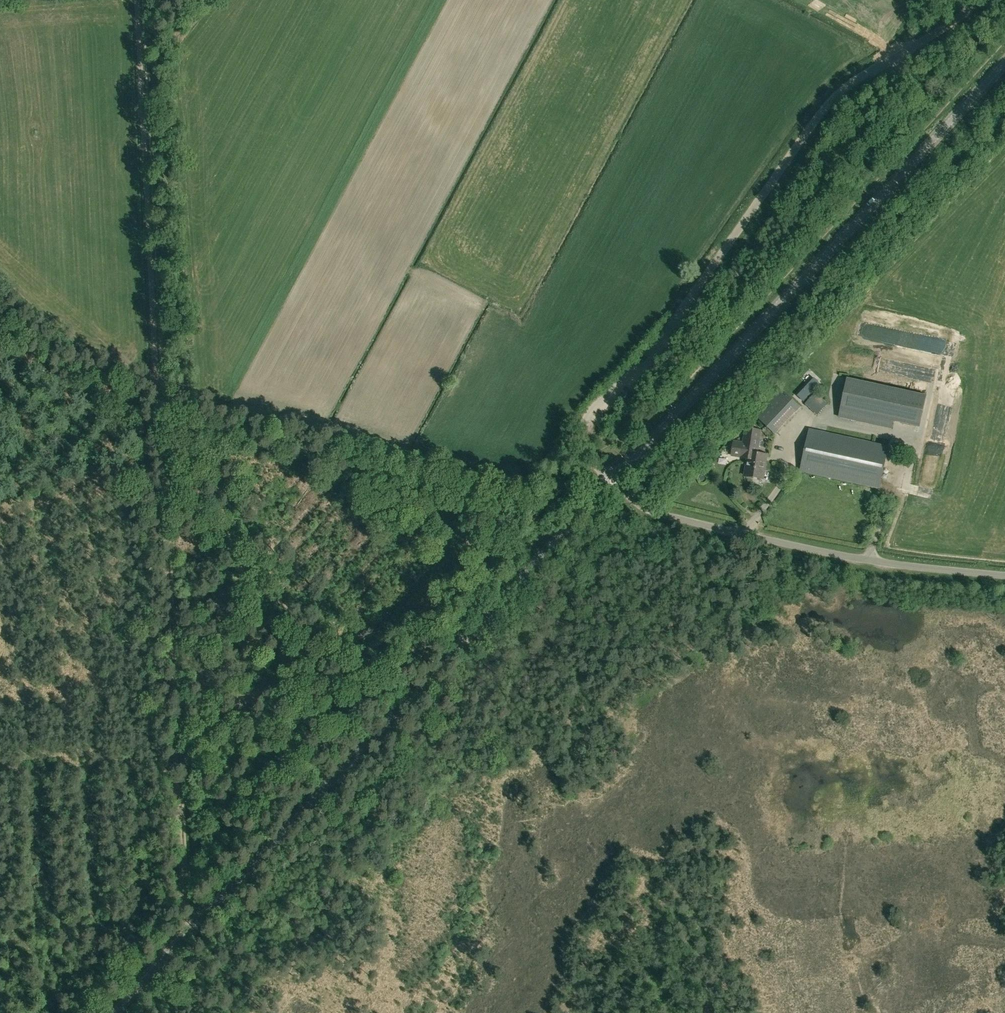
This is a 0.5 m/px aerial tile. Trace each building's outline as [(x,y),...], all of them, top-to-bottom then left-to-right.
[(926,395),(847,378),(841,409),(858,413),(857,421),(892,429),(893,421),(919,426),(926,395)] [(817,415),(828,404),(816,392),(805,403),(817,415)] [(761,430),(746,428),(744,437),(759,439),(761,430)] [(801,471),(879,487),(888,446),(810,429),(801,471)] [(741,457),(748,458),(757,453),(759,439),(744,437),(743,443),(734,442),(732,456),(742,457),(741,457)] [(767,454),(757,453),(748,458),(747,462),(748,462),(747,476),(763,478),(767,454)]
